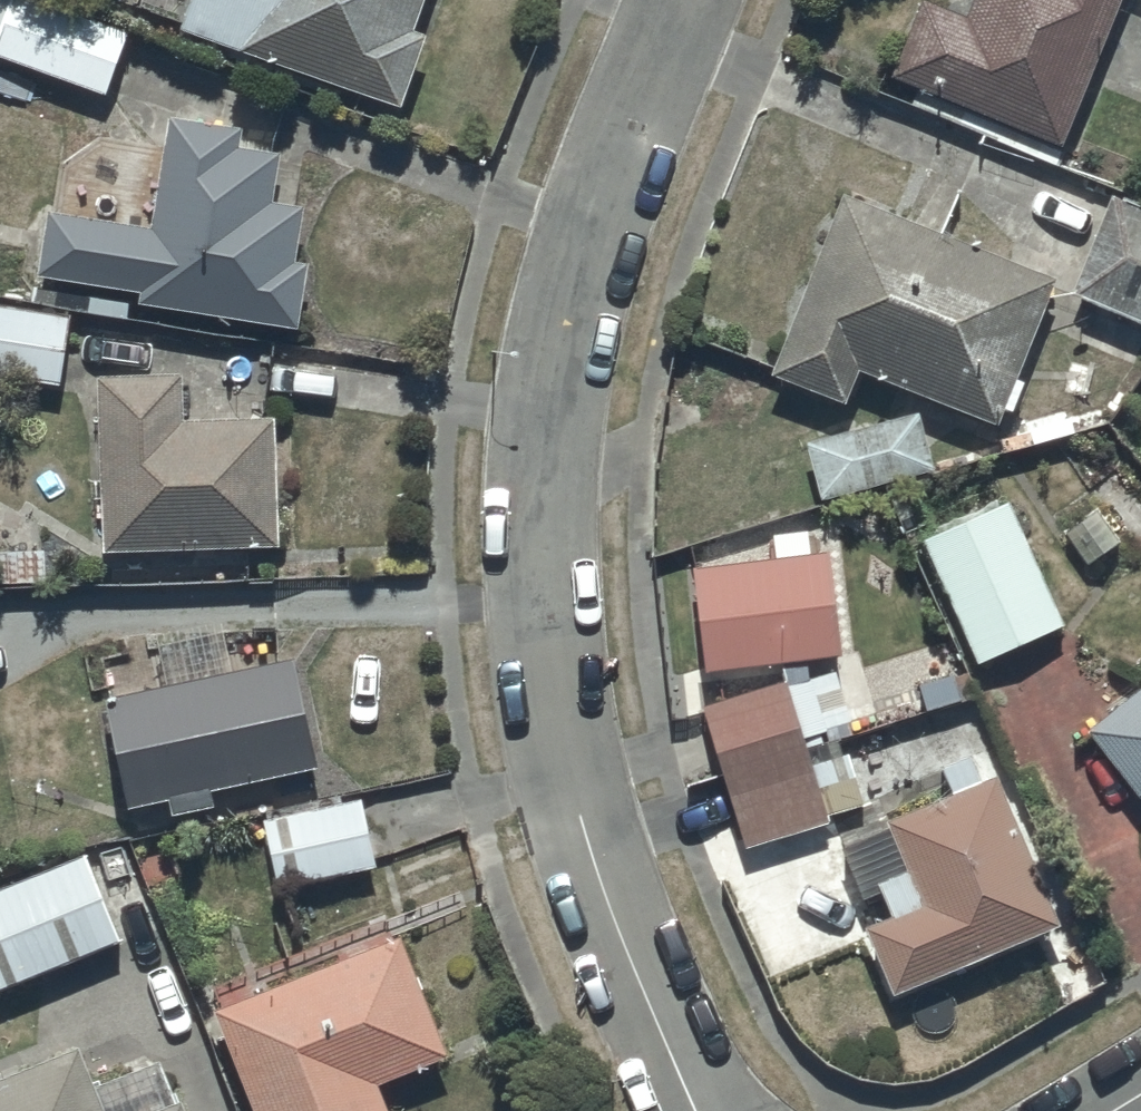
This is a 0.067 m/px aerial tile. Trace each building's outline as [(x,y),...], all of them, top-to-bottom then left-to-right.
[(61,0),(0,0),(0,47),(105,86),(127,25),(61,0)] [(180,18),(402,97),(427,25),(414,21),(421,0),(187,0),(180,18)] [(950,0),(918,0),(890,68),(1062,138),(1118,0),(971,0),(968,7),(950,0)] [(169,107),(153,212),(152,217),(48,201),(38,268),(142,285),(140,294),(302,319),(312,255),(298,252),(307,195),(270,189),(277,143),(240,137),(243,119),(169,107)] [(1107,185),(1071,287),(1140,314),(1140,199),(1107,185)] [(1053,269),(842,186),(770,361),(848,392),(861,359),(997,413),(1053,269)] [(71,309),(0,299),(0,369),(61,378),(71,309)] [(184,366),(100,368),(105,540),(279,535),(275,407),(185,409),(184,366)] [(917,405),(804,432),(817,488),(930,462),(917,405)] [(1061,616),(1007,496),(921,533),(976,655),(1061,616)] [(772,550),(690,556),(701,664),(780,657),(781,674),(806,672),(805,652),(836,649),(828,543),(810,545),(809,524),(770,527),(772,550)] [(166,675),(106,685),(128,798),(172,790),(175,805),(218,798),(214,774),(314,758),(297,652),(229,662),(221,611),(158,621),(166,675)] [(784,677),(700,699),(743,841),(826,819),(823,808),(862,798),(848,745),(805,756),(784,677)] [(1087,720),(1138,790),(1140,788),(1140,678),(1087,720)] [(1059,912),(993,765),(887,811),(889,817),(840,839),(865,894),(881,886),(891,908),(863,921),(893,986),(1059,912)] [(361,790),(263,813),(279,882),(375,859),(374,852),(384,849),(374,808),(365,810),(361,790)] [(0,880),(0,977),(120,930),(87,846),(0,880)] [(215,1003),(258,1110),(393,1110),(377,1072),(448,1044),(401,928),(215,1003)] [(0,1060),(0,1110),(188,1110),(181,1092),(175,1095),(162,1057),(93,1082),(75,1033),(0,1060)]
